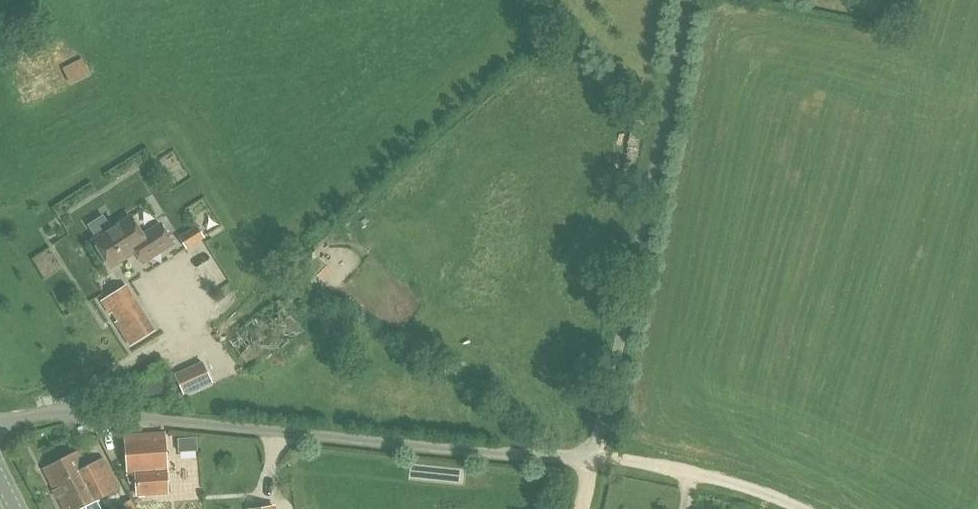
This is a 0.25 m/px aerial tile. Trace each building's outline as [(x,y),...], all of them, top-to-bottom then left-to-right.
[(71,83),(90,74),(83,60),(64,68),(71,83)] [(141,247),(148,258),(173,243),(161,224),(143,235),(131,217),(112,229),(103,215),(89,224),(97,238),(94,240),(111,267),(135,251),(141,247)] [(204,238),(197,226),(180,237),(188,248),(204,238)] [(320,316),(309,304),(294,286),(278,299),(227,339),(254,372),(304,331),(304,330),(320,316)] [(121,320),(138,310),(130,298),(113,309),(121,320)] [(212,382),(202,361),(176,373),(186,395),(212,382)] [(145,395),(168,391),(166,380),(143,385),(145,395)] [(135,474),(136,482),(137,494),(158,493),(169,492),(168,471),(165,433),(125,435),(128,474),(135,474)] [(83,460),(79,452),(80,452),(80,450),(44,469),(64,508),(78,508),(92,502),(102,497),(118,488),(103,459),(87,467),(83,460)]
